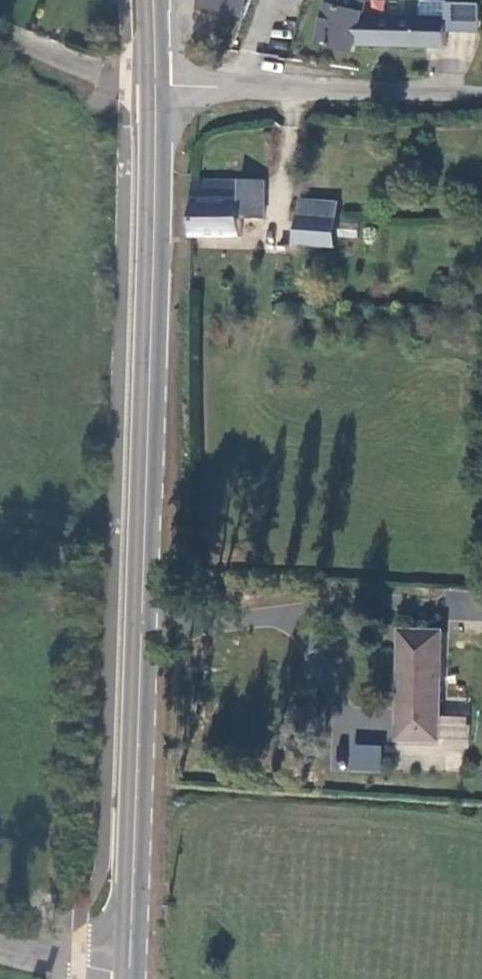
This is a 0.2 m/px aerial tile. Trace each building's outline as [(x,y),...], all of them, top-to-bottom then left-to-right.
[(197,5),(243,14),(248,0),(198,0),(197,5)] [(360,17),(364,0),(328,0),(318,45),(352,53),(354,46),(355,46),(360,17)] [(444,19),(360,17),(355,46),(444,47),(444,19)] [(192,183),(190,238),(238,240),(238,233),(247,233),(247,218),(262,219),(262,184),(195,182),(192,183)] [(334,247),(336,220),(338,188),(301,185),(295,244),(334,247)] [(437,634),(396,633),(394,687),(397,688),(396,741),(435,742),(437,634)] [(349,744),(348,771),(380,772),(381,745),(349,744)]
